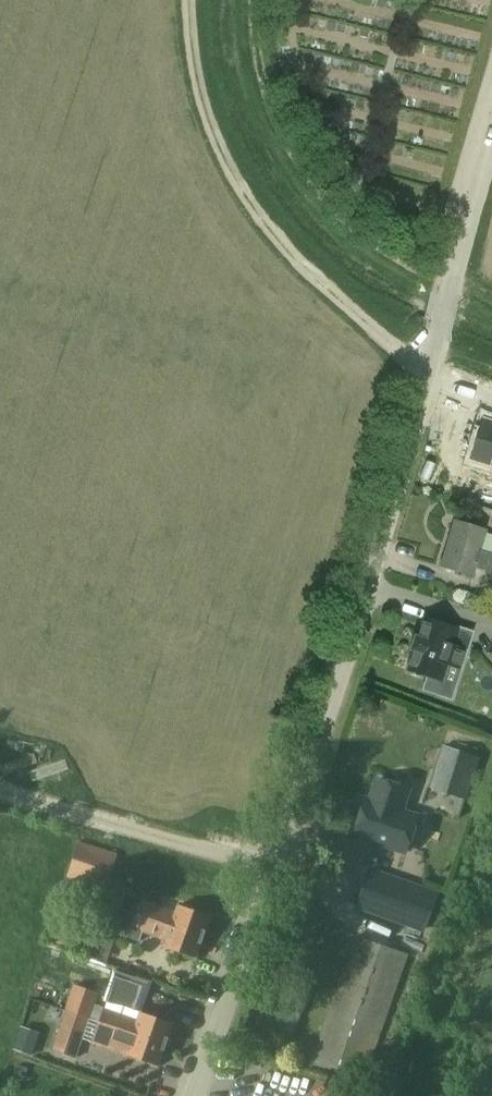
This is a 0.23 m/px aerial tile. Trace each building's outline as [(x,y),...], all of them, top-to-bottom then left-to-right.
[(471,461),(491,469),(491,427),(490,433),(482,430),(471,461)] [(480,550),(486,530),(455,521),(441,566),(473,576),(475,568),(487,572),(484,580),(491,583),(491,553),(491,554),(480,550)] [(442,681),(459,629),(425,618),(408,670),(442,681)] [(474,815),(481,790),(470,787),(479,759),(442,746),(423,806),(448,814),(445,825),(456,829),(459,818),(460,818),(462,810),(474,815)] [(366,801),(354,835),(405,852),(417,817),(400,812),(407,790),(377,780),(370,802),(366,801)] [(106,891),(118,854),(79,841),(67,878),(106,891)] [(423,931),(437,893),(371,869),(357,908),(423,931)] [(137,914),(203,938),(211,916),(178,905),(175,912),(142,900),(110,888),(105,904),(119,909),(137,915),(137,914)] [(196,959),(203,938),(137,914),(137,915),(119,909),(111,931),(140,941),(143,931),(166,939),(164,947),(196,959)] [(311,1060),(362,1079),(365,1080),(396,991),(407,995),(419,958),(355,936),(311,1060)] [(116,976),(107,1000),(134,1010),(143,986),(116,976)] [(75,984),(67,1010),(89,1018),(98,991),(75,984)] [(105,1008),(100,1022),(166,1045),(173,1024),(140,1012),(138,1020),(105,1008)] [(77,1058),(90,1020),(90,1019),(89,1018),(67,1010),(66,1010),(52,1049),(77,1058)] [(158,1066),(166,1045),(100,1022),(99,1023),(92,1043),(158,1066)] [(95,1062),(145,1077),(149,1064),(99,1049),(95,1062)]
